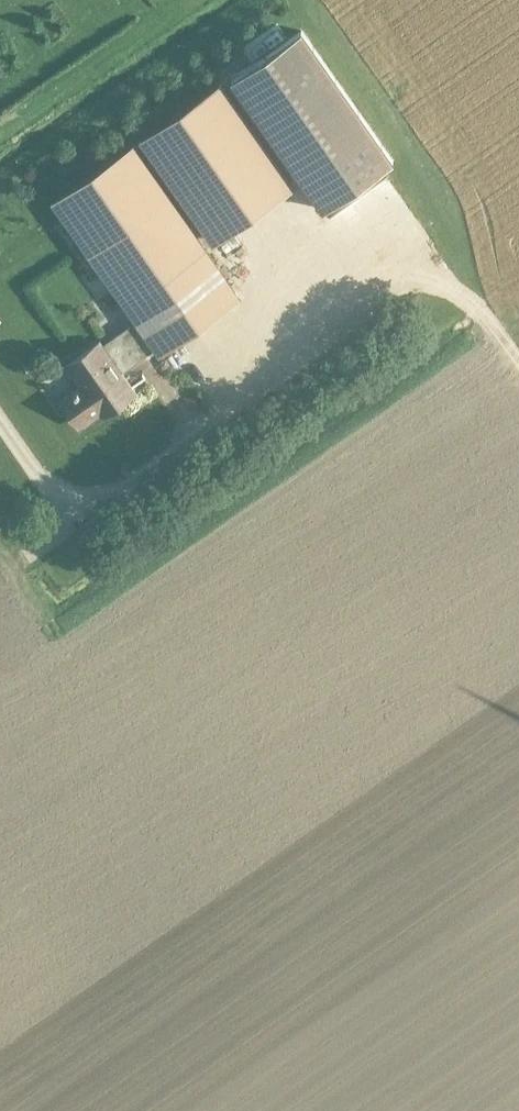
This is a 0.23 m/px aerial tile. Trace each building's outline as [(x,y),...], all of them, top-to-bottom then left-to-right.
[(324,210),(393,161),(302,30),(232,79),(324,210)] [(222,87),(144,142),(214,241),(291,187),(222,87)] [(138,321),(156,346),(160,352),(238,298),(133,149),(56,203),(138,321)] [(68,364),(83,385),(63,400),(80,424),(99,411),(103,415),(135,392),(117,367),(124,363),(126,367),(156,346),(138,321),(102,346),(99,342),(68,364)]
